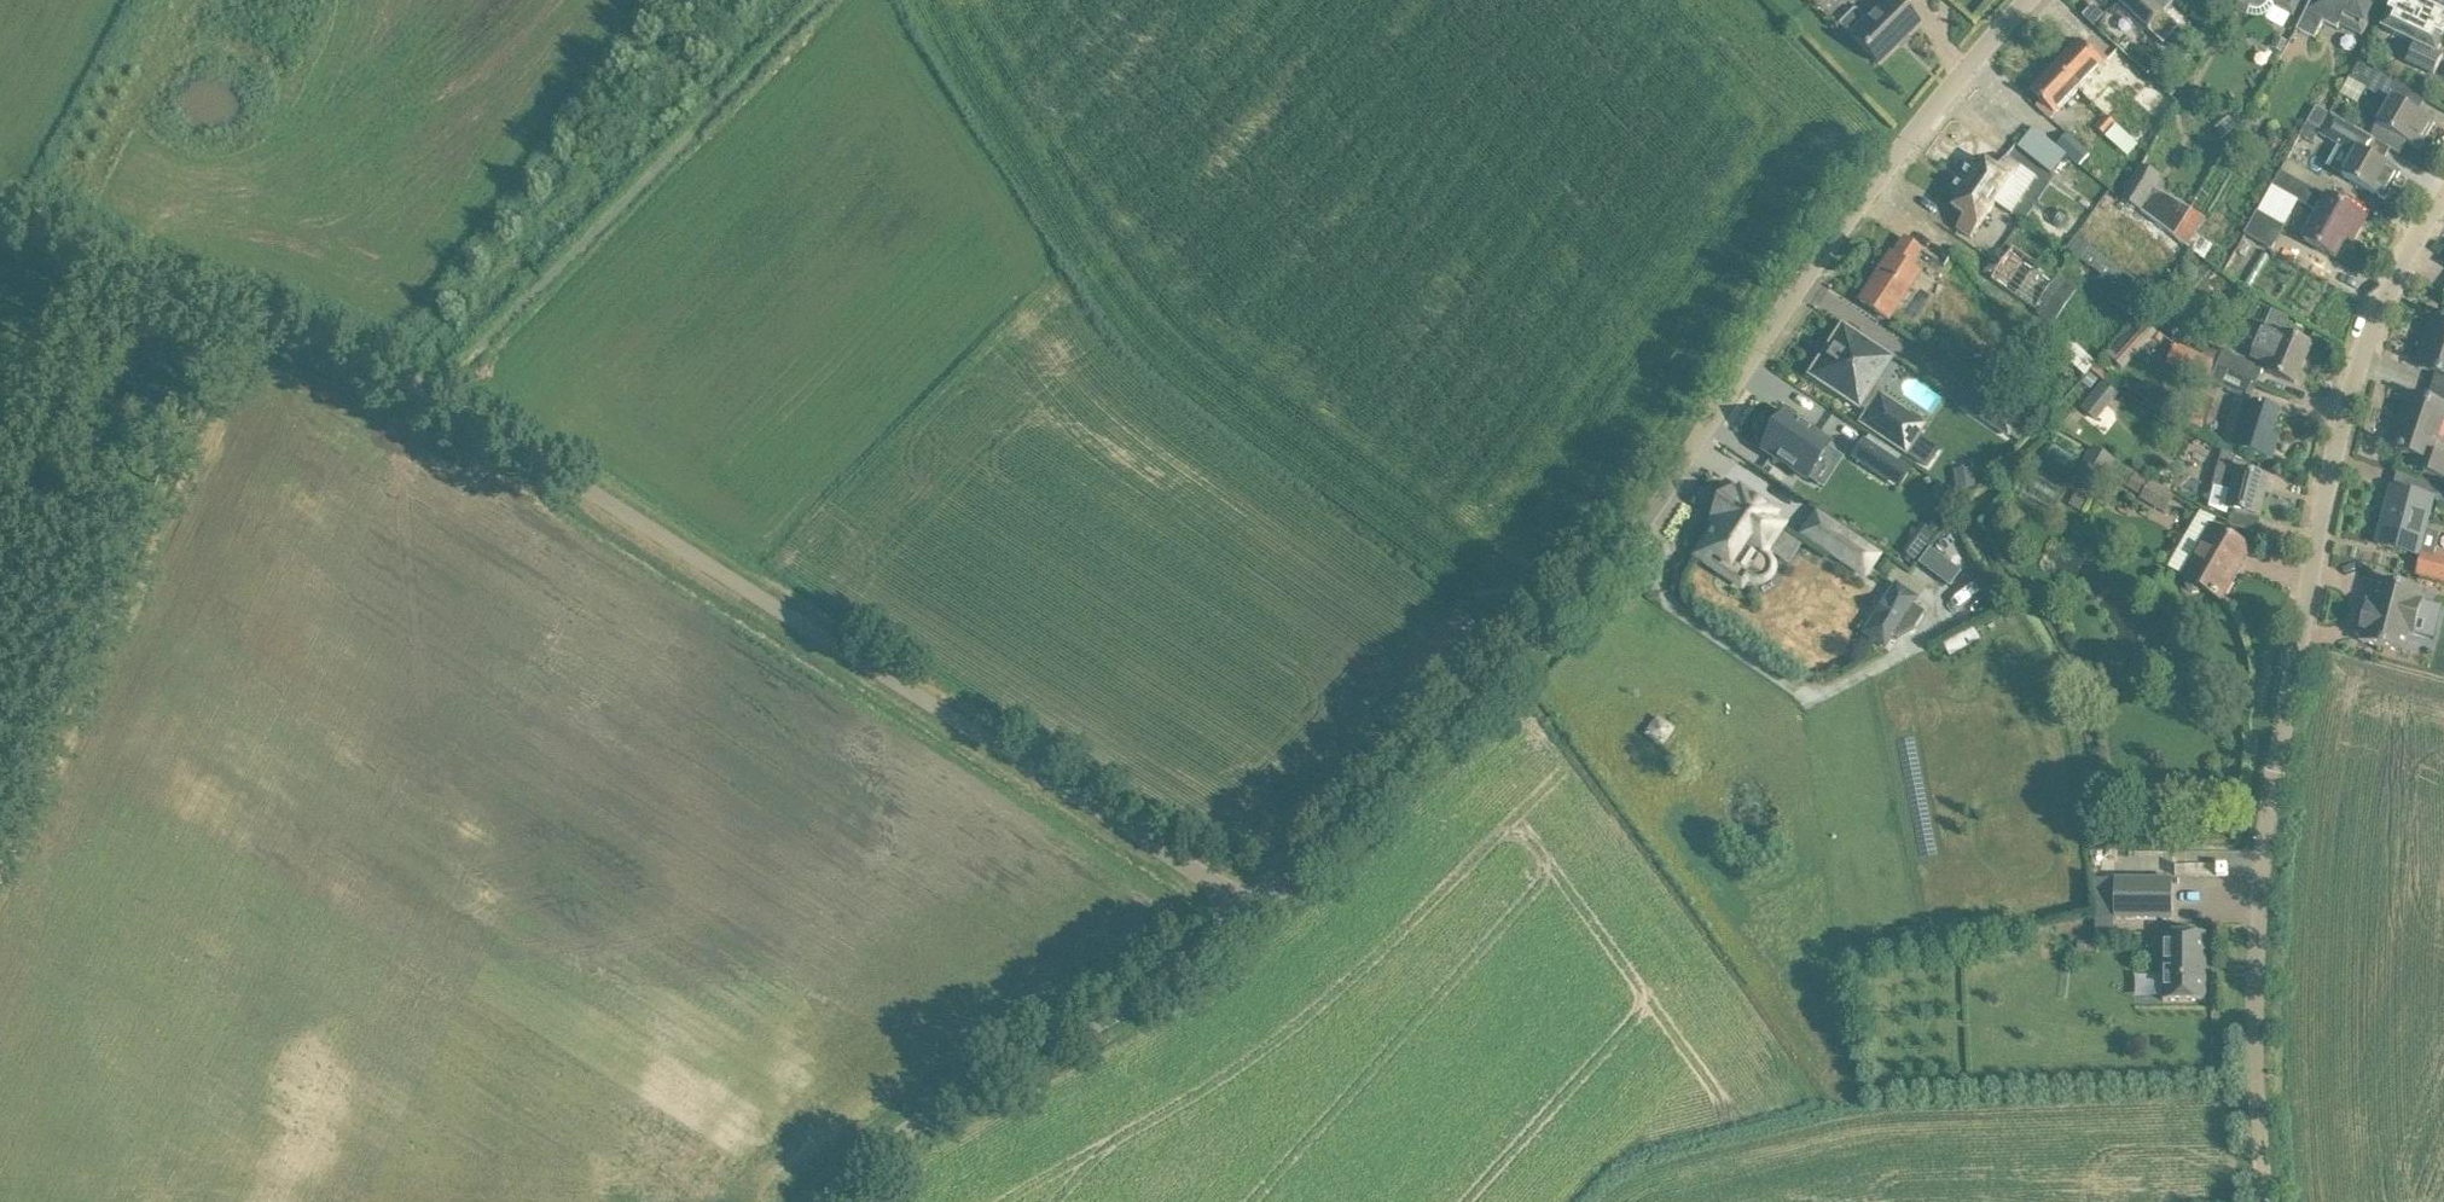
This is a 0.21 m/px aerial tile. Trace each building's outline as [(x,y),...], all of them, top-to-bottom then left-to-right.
[(1867,21),(1855,9),(1839,24),(1878,64),(1919,23),(1902,6),(1896,0),(1888,0),(1867,21)] [(2092,0),(2082,11),(2094,22),(2104,11),(2092,0)] [(2120,4),(2148,29),(2164,45),(2181,27),(2165,13),(2175,2),(2173,0),(2116,0),(2120,4)] [(2232,9),(2247,17),(2247,16),(2252,17),(2257,17),(2262,17),(2267,14),(2271,11),(2274,7),(2293,17),(2301,0),(2236,0),(2232,9)] [(2368,12),(2374,0),(2312,0),(2296,31),(2314,39),(2323,22),(2338,30),(2341,25),(2362,36),(2373,15),(2368,12)] [(2413,66),(2435,76),(2443,57),(2438,53),(2443,40),(2443,8),(2436,4),(2437,3),(2431,0),(2397,0),(2383,29),(2416,44),(2407,63),(2413,66)] [(2080,41),(2056,66),(2081,90),(2107,63),(2110,60),(2095,46),(2090,50),(2080,41)] [(2395,83),(2359,62),(2349,80),(2357,84),(2360,79),(2388,95),(2395,83)] [(2056,66),(2032,91),(2042,101),(2038,106),(2053,120),(2081,90),(2056,66)] [(2172,74),(2163,84),(2171,93),(2181,82),(2172,74)] [(2393,98),(2371,137),(2375,139),(2374,140),(2401,155),(2407,143),(2419,150),(2435,122),(2393,98)] [(2375,139),(2371,137),(2329,114),(2326,121),(2312,113),(2306,123),(2320,131),(2318,134),(2356,155),(2344,177),(2386,200),(2401,173),(2367,153),(2374,140),(2375,139)] [(2094,126),(2105,136),(2115,125),(2105,115),(2094,126)] [(2033,130),(2019,147),(2053,174),(2066,157),(2033,130)] [(2057,146),(2078,166),(2090,154),(2068,133),(2057,146)] [(1970,163),(1960,177),(1996,202),(2021,167),(2007,157),(1999,169),(1987,160),(1980,170),(1970,163)] [(2286,160),(2280,172),(2328,199),(2329,197),(2335,187),(2286,160)] [(2174,236),(2191,208),(2155,188),(2161,177),(2140,165),(2123,196),(2174,236)] [(2366,218),(2345,206),(2329,197),(2328,199),(2280,172),(2272,188),(2319,214),(2304,241),(2336,259),(2352,229),(2358,233),(2366,218)] [(1996,202),(1960,177),(1950,192),(1960,199),(1954,208),(1966,217),(1958,229),(1972,238),(1996,202)] [(2192,209),(2191,208),(2174,236),(2189,248),(2196,235),(2206,217),(2191,210),(2192,209)] [(2256,213),(2246,232),(2273,248),(2284,229),(2256,213)] [(2069,249),(2107,274),(2115,262),(2078,236),(2069,249)] [(1890,254),(1860,300),(1889,319),(1920,272),(1910,265),(1920,250),(1904,239),(1893,255),(1890,254)] [(2057,324),(2081,290),(2017,245),(1993,278),(2057,324)] [(2436,314),(2428,338),(2432,340),(2423,366),(2419,364),(2418,367),(2443,375),(2443,317),(2436,314)] [(2141,318),(2124,336),(2140,351),(2157,333),(2141,318)] [(2266,371),(2274,374),(2296,384),(2313,345),(2264,324),(2257,339),(2259,339),(2250,359),(2267,367),(2266,371)] [(1842,326),(1810,375),(1868,413),(1862,423),(1906,452),(1927,466),(1937,450),(1916,436),(1924,425),(1870,390),(1880,375),(1891,358),(1877,350),(1856,336),(1859,332),(1849,325),(1846,329),(1842,326)] [(2088,375),(2100,361),(2070,336),(2058,350),(2088,375)] [(2167,365),(2202,381),(2212,360),(2176,345),(2167,365)] [(2261,371),(2206,346),(2202,355),(2218,362),(2215,368),(2254,386),(2261,371)] [(2254,386),(2215,368),(2208,384),(2247,401),(2254,386)] [(2091,373),(2083,382),(2090,388),(2098,379),(2091,373)] [(2109,406),(2120,394),(2105,381),(2095,394),(2109,406)] [(2156,386),(2148,401),(2169,413),(2177,397),(2156,386)] [(1991,395),(1979,415),(2009,434),(2010,433),(2020,440),(2031,423),(2021,417),(2022,416),(1991,395)] [(2438,474),(2443,476),(2443,443),(2436,440),(2443,416),(2443,406),(2409,395),(2408,397),(2412,398),(2404,424),(2399,423),(2391,447),(2418,456),(2415,467),(2438,474)] [(2255,403),(2254,405),(2235,400),(2222,442),(2241,448),(2241,449),(2273,459),(2280,437),(2273,435),(2280,411),(2255,403)] [(1771,464),(1765,473),(1810,501),(1832,467),(1788,437),(1782,447),(1781,446),(1770,463),(1771,464)] [(1866,437),(1852,457),(1885,479),(1898,459),(1866,437)] [(2092,446),(2072,480),(2098,494),(2108,476),(2142,496),(2140,499),(2166,514),(2177,495),(2151,480),(2151,482),(2116,461),(2116,460),(2092,446)] [(2259,517),(2269,479),(2220,466),(2210,507),(2228,516),(2230,510),(2259,517)] [(2423,529),(2431,499),(2393,489),(2378,545),(2424,556),(2419,574),(2443,580),(2443,555),(2435,553),(2440,534),(2423,529)] [(1719,524),(1704,547),(1717,556),(1715,559),(1744,578),(1747,581),(1750,582),(1754,583),(1757,584),(1761,583),(1764,582),(1767,580),(1770,578),(1772,575),(1773,571),(1774,568),(1774,564),(1773,561),(1771,557),(1769,555),(1766,552),(1763,551),(1758,547),(1764,539),(1768,542),(1781,524),(1771,518),(1774,513),(1741,491),(1738,496),(1733,492),(1714,520),(1719,524)] [(2004,513),(1989,516),(1992,529),(2007,525),(2004,513)] [(1816,514),(1803,534),(1864,575),(1877,555),(1816,514)] [(2182,576),(2201,587),(2222,599),(2222,598),(2219,596),(2237,564),(2241,566),(2251,549),(2211,526),(2182,576)] [(1912,533),(1902,548),(1915,558),(1926,543),(1912,533)] [(1933,549),(1923,563),(1955,586),(1965,572),(1933,549)] [(2365,613),(2359,636),(2364,637),(2362,641),(2406,653),(2411,634),(2415,635),(2416,631),(2436,636),(2443,608),(2423,603),(2424,601),(2420,599),(2422,591),(2379,580),(2372,603),(2369,614),(2365,613)] [(1893,635),(1899,638),(1915,629),(1926,612),(1913,604),(1914,602),(1898,591),(1871,631),(1888,642),(1893,635)] [(2115,918),(2173,918),(2173,880),(2115,879),(2115,918)] [(2097,918),(2097,932),(2115,932),(2115,918),(2097,918)] [(2164,1000),(2206,1001),(2207,933),(2164,933),(2164,1000)]
